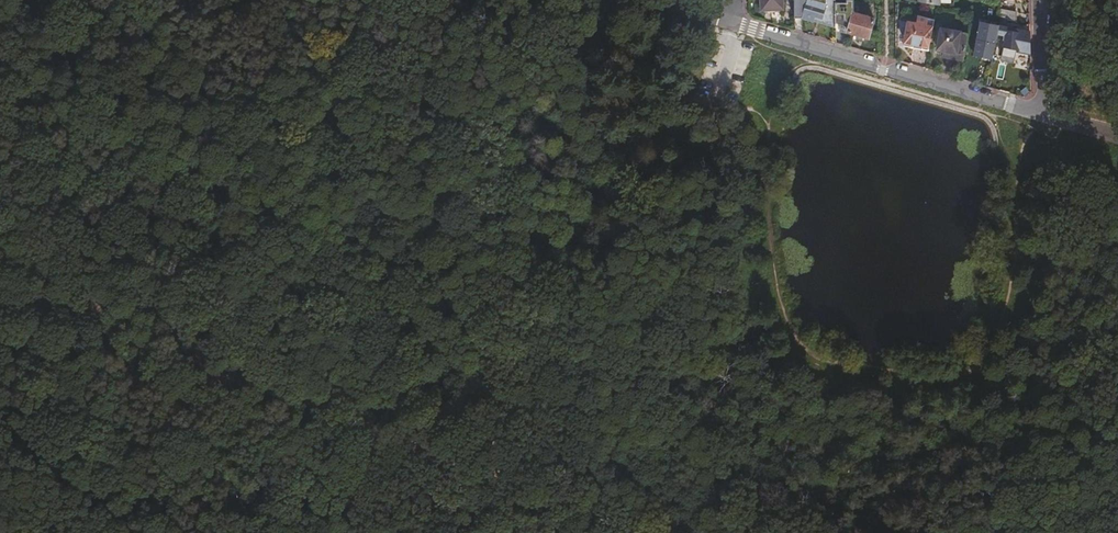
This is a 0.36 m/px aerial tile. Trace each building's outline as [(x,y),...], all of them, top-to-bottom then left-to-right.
[(763,9),(784,8),(784,0),(762,0),(763,9)] [(795,16),(804,16),(837,26),(837,15),(837,6),(836,0),(795,0),(795,16)] [(1019,1),(1014,0),(1003,0),(1000,17),(1002,17),(1018,21),(1019,1)] [(854,11),(855,1),(837,6),(837,27),(849,30),(854,11)] [(876,17),(854,11),(849,30),(870,36),(876,17)] [(931,45),(935,25),(910,20),(906,40),(931,45)] [(981,20),(974,51),(981,53),(981,55),(993,58),(997,38),(1000,24),(981,20)] [(1012,26),(1000,24),(997,38),(1003,39),(1000,53),(1013,56),(1014,49),(1031,53),(1031,30),(1012,26)] [(938,50),(943,51),(944,48),(958,50),(957,57),(964,58),(968,37),(969,32),(943,27),(938,50)] [(944,48),(943,51),(942,54),(957,57),(958,50),(944,48)]
